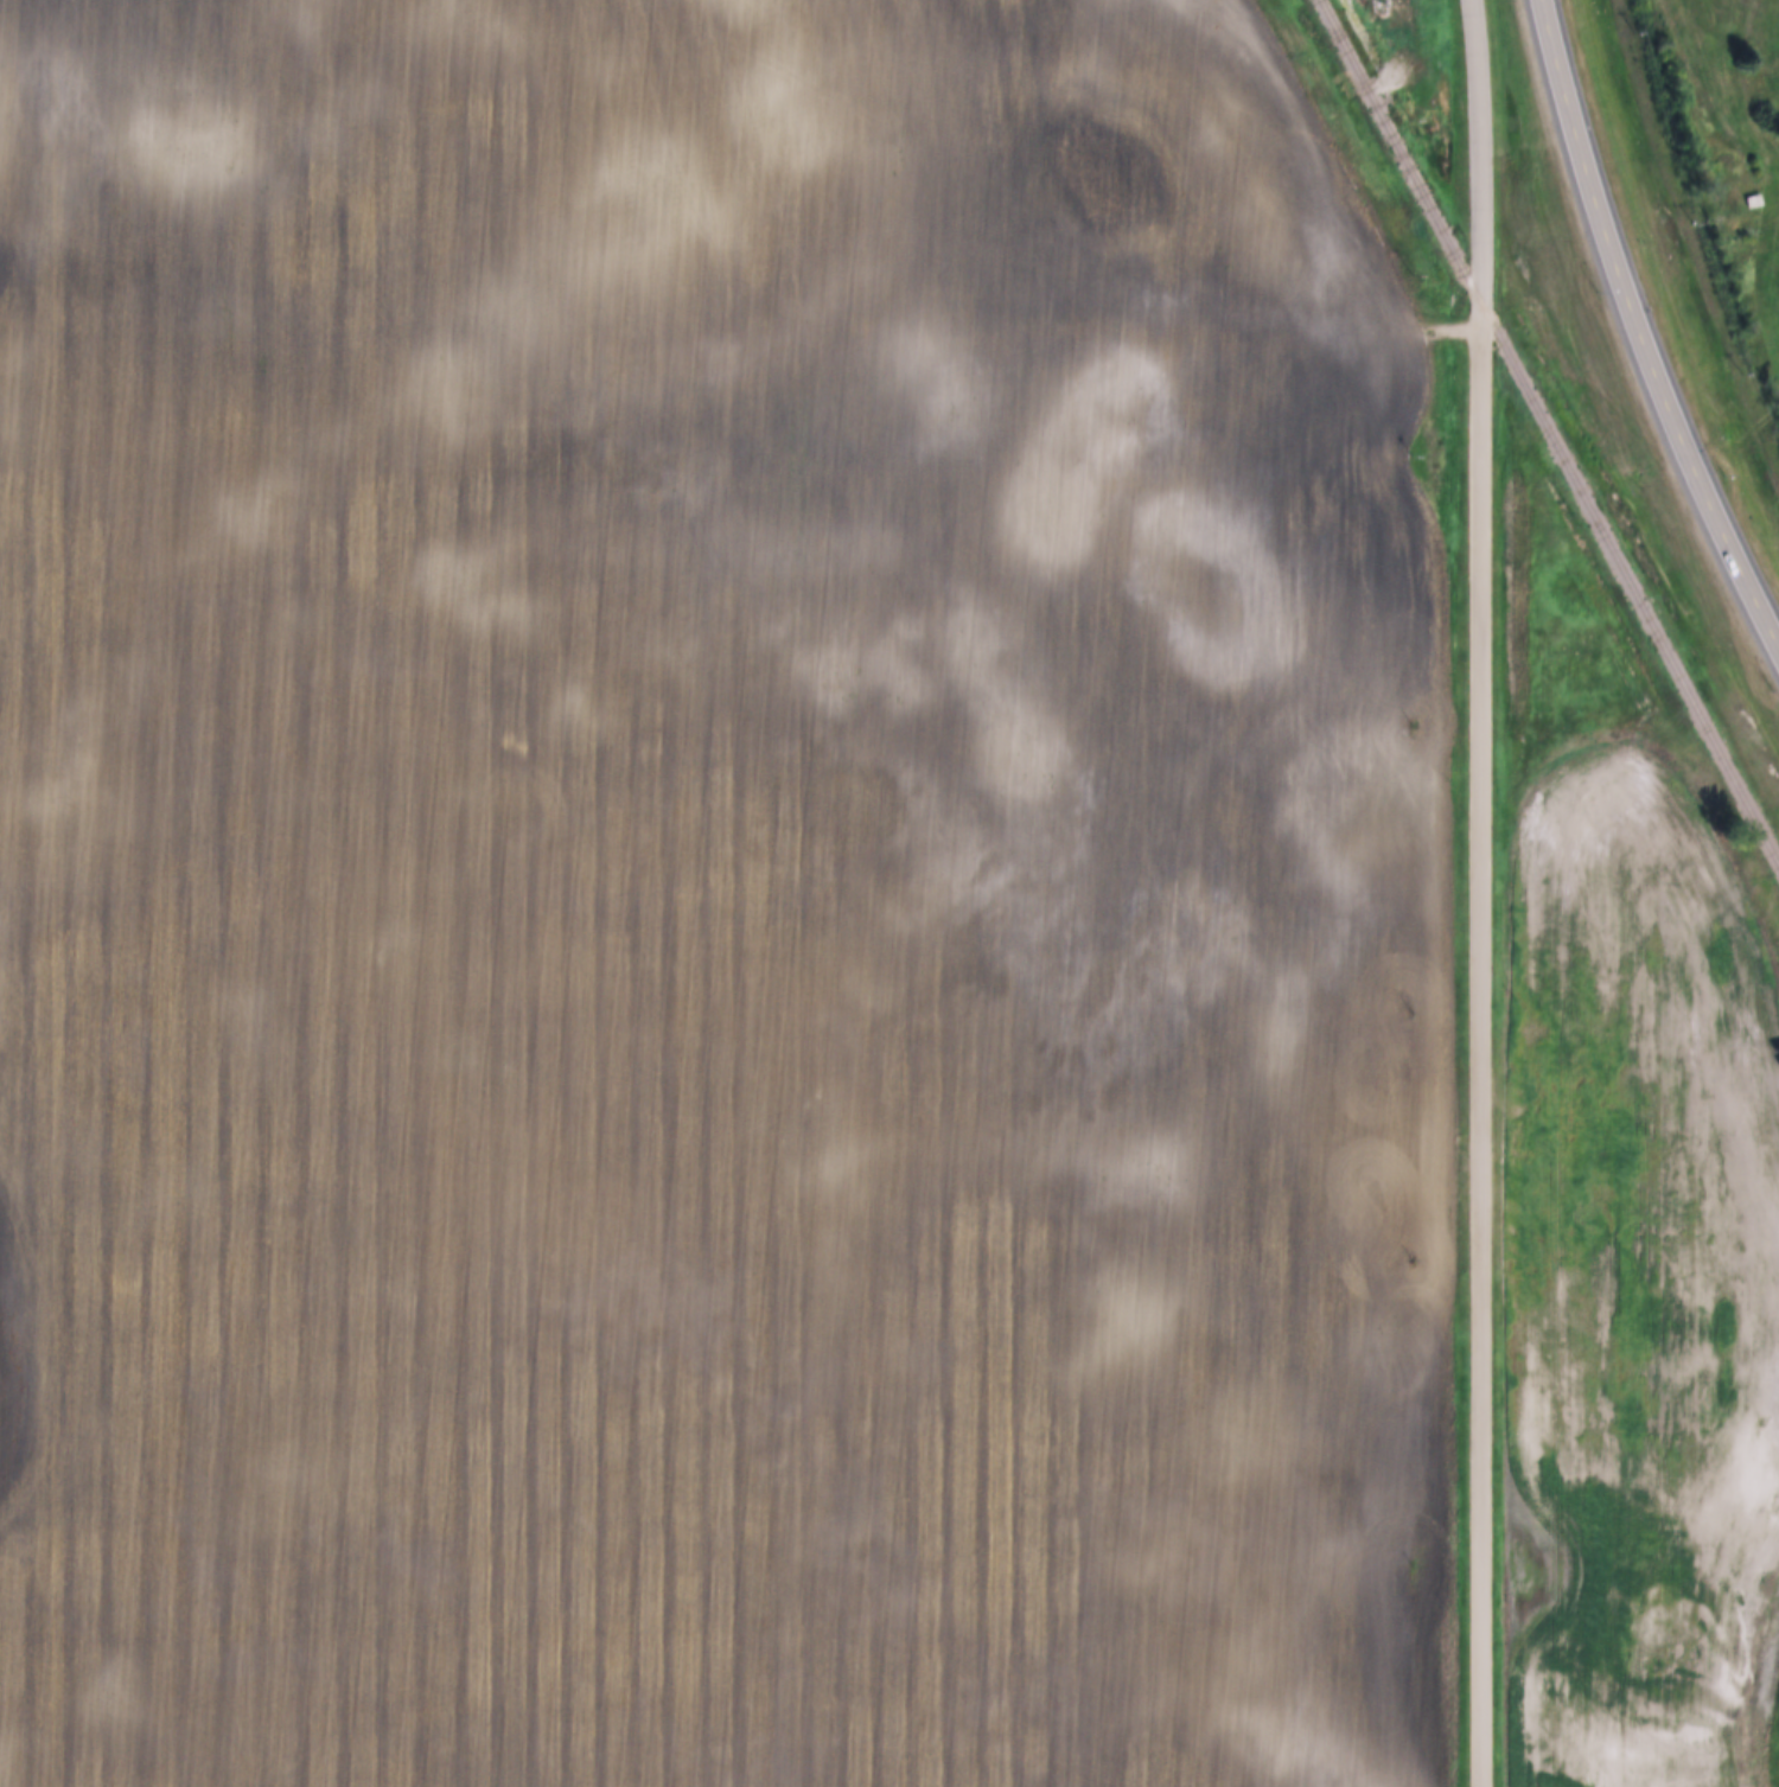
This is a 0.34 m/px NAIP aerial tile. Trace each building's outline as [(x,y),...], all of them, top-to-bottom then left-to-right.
[(1740,199),(1743,208),(1756,204),(1753,194),(1740,199)]
